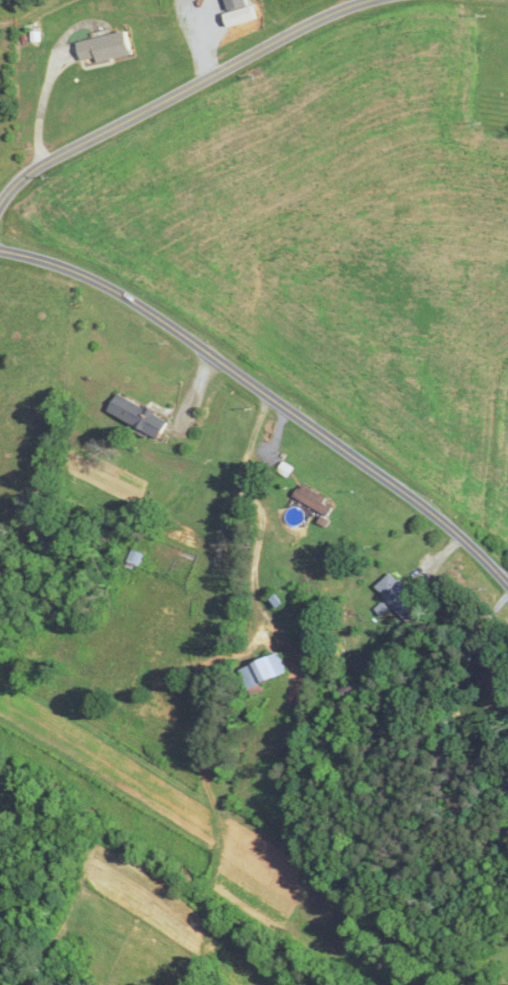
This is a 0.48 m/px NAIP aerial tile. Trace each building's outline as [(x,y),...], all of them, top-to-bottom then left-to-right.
[(136,53),(132,30),(80,41),(85,64),(136,53)] [(173,418),(120,395),(112,414),(165,437),(173,418)] [(325,514),(320,522),(330,528),(343,506),(303,483),(295,497),(325,514)] [(377,588),(412,622),(422,612),(408,599),(414,592),(393,571),(377,588)] [(265,689),(263,684),(281,677),(273,657),(254,663),(255,665),(243,669),(253,694),(265,689)] [(352,700),(365,689),(356,680),(344,691),(352,700)]
